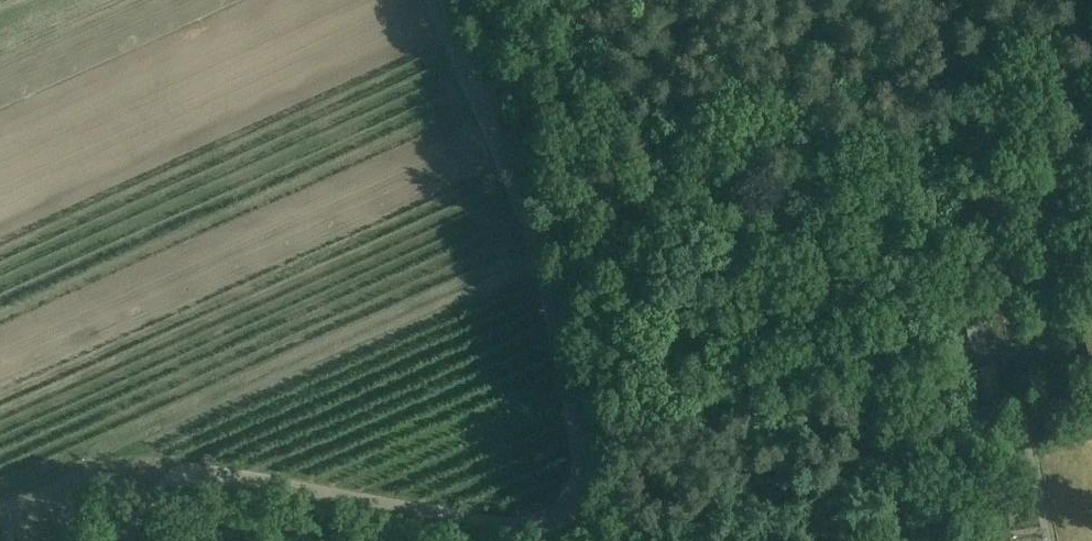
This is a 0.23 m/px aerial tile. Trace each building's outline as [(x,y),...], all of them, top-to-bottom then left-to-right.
[(1077,303),(1091,368),(1091,300),(1077,303)] [(954,307),(961,345),(977,342),(969,304),(954,307)] [(1004,415),(990,366),(967,372),(981,422),(1004,415)]
